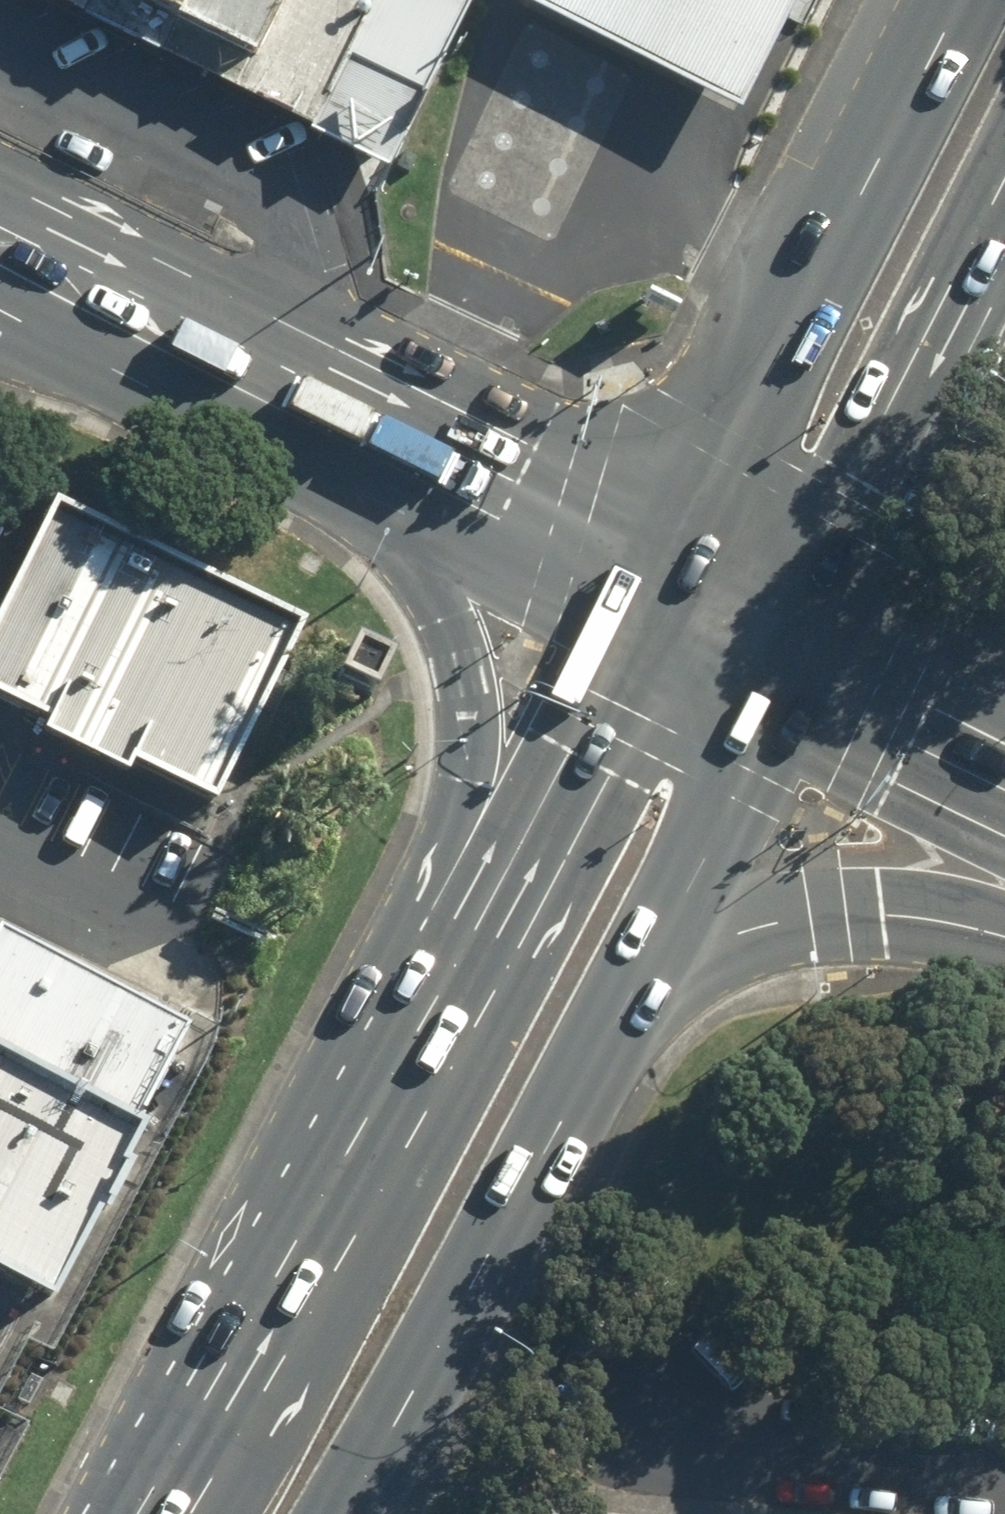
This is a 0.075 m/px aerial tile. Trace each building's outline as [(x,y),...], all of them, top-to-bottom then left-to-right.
[(375,156),(455,0),(65,0),(375,156)] [(507,3),(734,117),(793,0),(508,0),(507,3)] [(0,610),(0,699),(213,802),(300,625),(52,504),(0,610)] [(138,1124),(187,1040),(0,941),(0,1051),(138,1124)] [(0,1051),(0,1273),(45,1297),(138,1124),(0,1051)]
